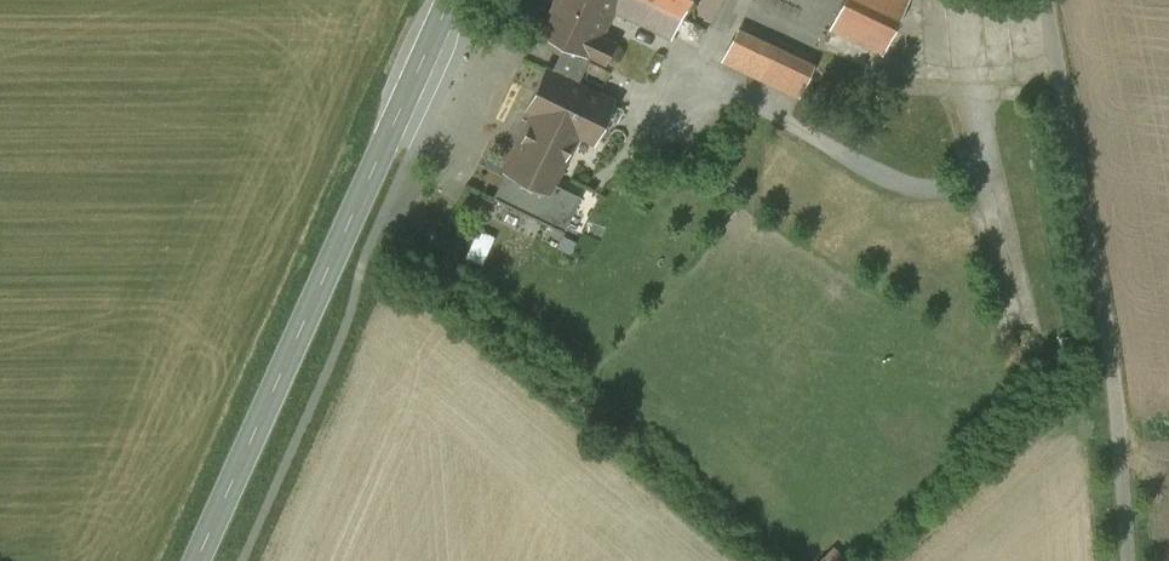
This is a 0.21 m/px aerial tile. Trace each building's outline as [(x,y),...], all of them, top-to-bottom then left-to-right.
[(541,6),(546,9),(537,28),(569,43),(588,53),(603,59),(611,41),(597,35),(612,5),(671,34),(688,0),(544,0),(541,6)] [(831,28),(883,53),(909,0),(845,0),(831,28)] [(810,74),(733,38),(723,59),(800,96),(810,74)] [(569,43),(556,71),(549,68),(537,94),(548,99),(542,112),(538,110),(523,139),(523,138),(508,169),(516,173),(549,189),(550,187),(578,131),(593,139),(611,101),(574,83),(588,53),(569,43)] [(554,189),(550,187),(549,189),(516,173),(513,180),(509,178),(499,197),(496,196),(495,198),(564,231),(565,229),(581,195),(557,183),(554,189)] [(487,262),(497,232),(481,227),(471,256),(487,262)]
